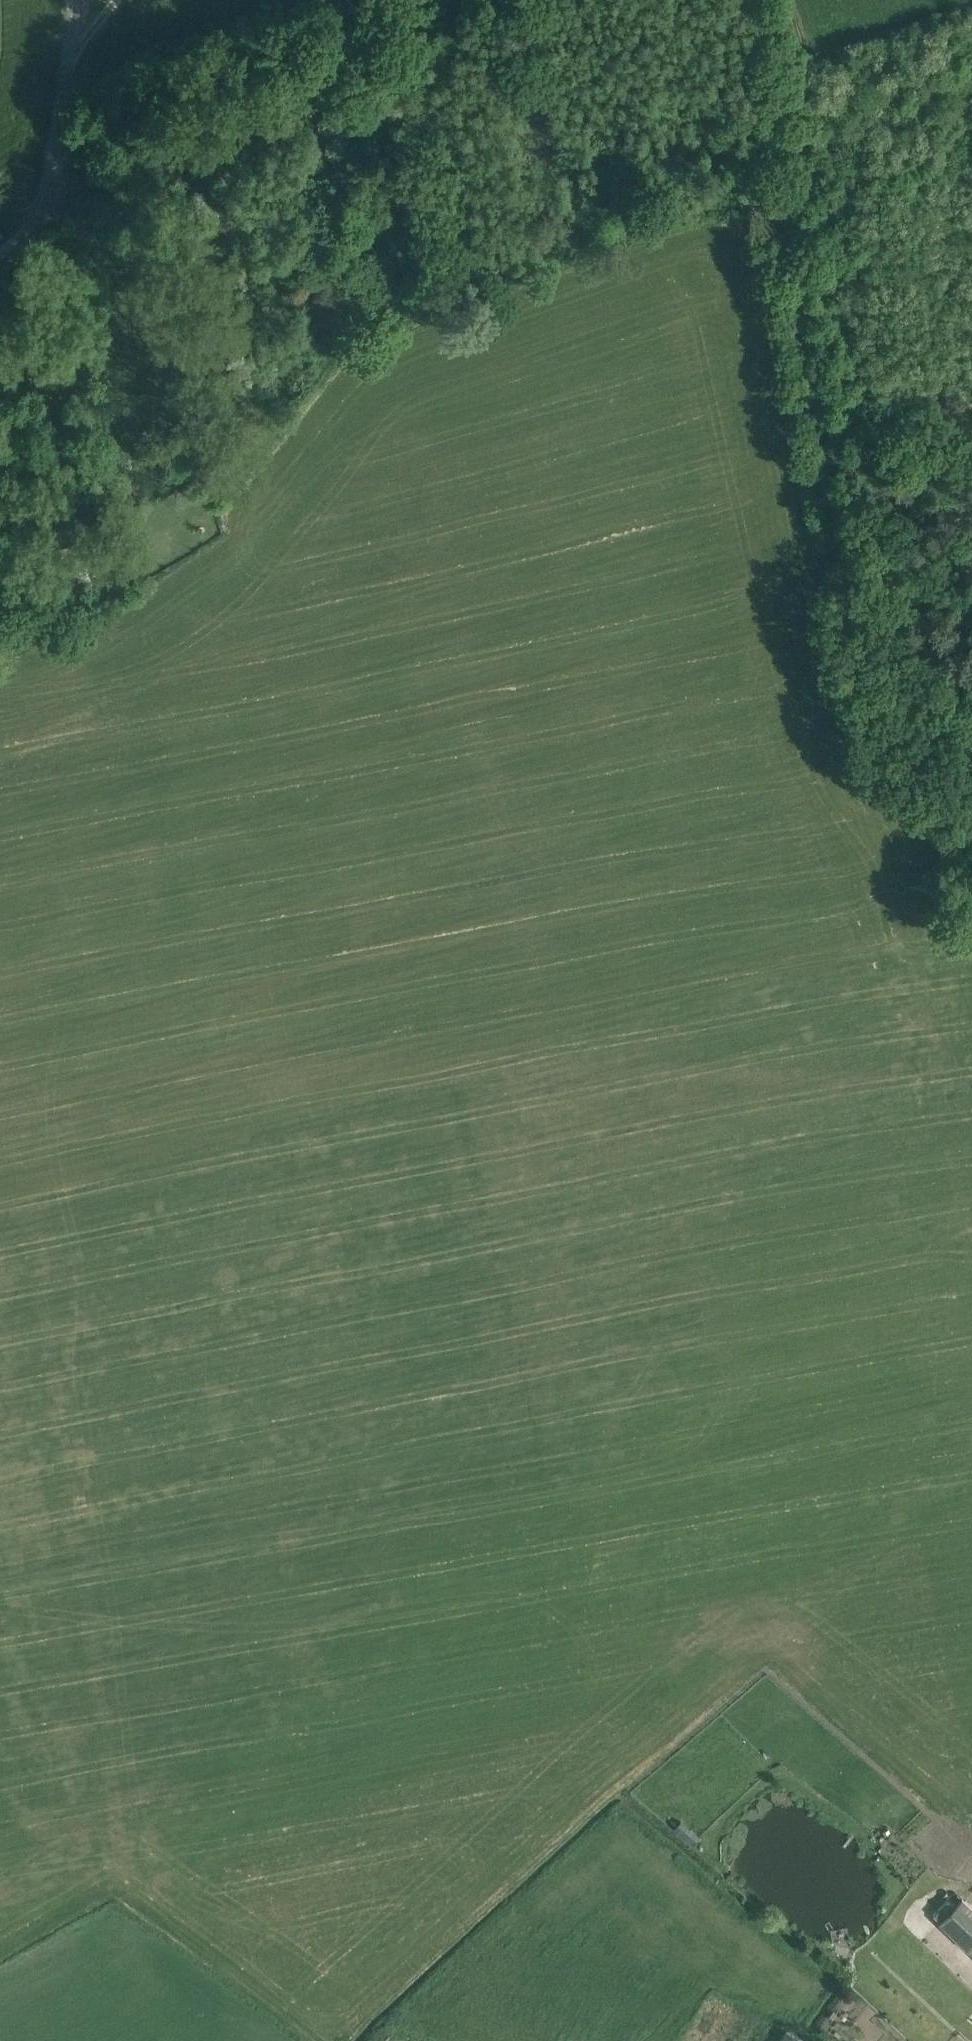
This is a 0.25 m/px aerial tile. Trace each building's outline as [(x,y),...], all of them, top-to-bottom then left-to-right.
[(940,1922),(970,1951),(971,1949),(971,1906),(963,1898),(940,1922)] [(785,2030),(777,2040),(802,2040),(785,2030)]
